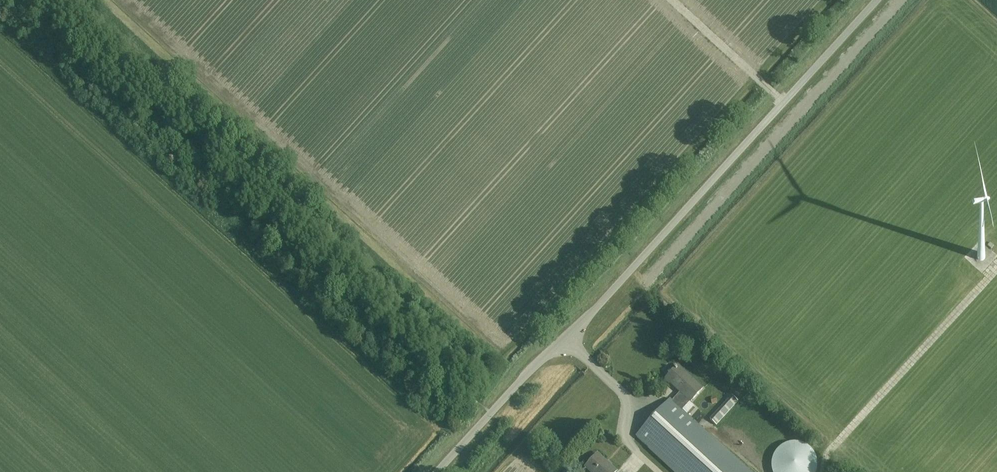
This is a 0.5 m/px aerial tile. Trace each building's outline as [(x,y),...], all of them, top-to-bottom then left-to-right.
[(968,260),(984,259),(984,251),(975,251),(975,255),(968,255),(968,260)] [(681,393),(673,402),(682,410),(690,401),(691,402),(703,388),(678,366),(666,379),(681,393)] [(711,425),(737,402),(733,398),(708,421),(711,425)] [(682,410),(673,402),(671,400),(671,399),(637,437),(675,471),(750,471),(682,410)] [(798,443),(795,443),(791,443),(788,444),(784,445),(781,447),(779,449),(776,452),(774,455),(773,458),(772,462),(772,466),(772,469),(773,471),(817,471),(818,469),(818,466),(818,462),(817,458),(815,455),(813,452),(811,449),(808,447),(805,445),(802,444),(798,443)] [(616,471),(598,454),(586,467),(591,471),(615,471),(616,471)]
